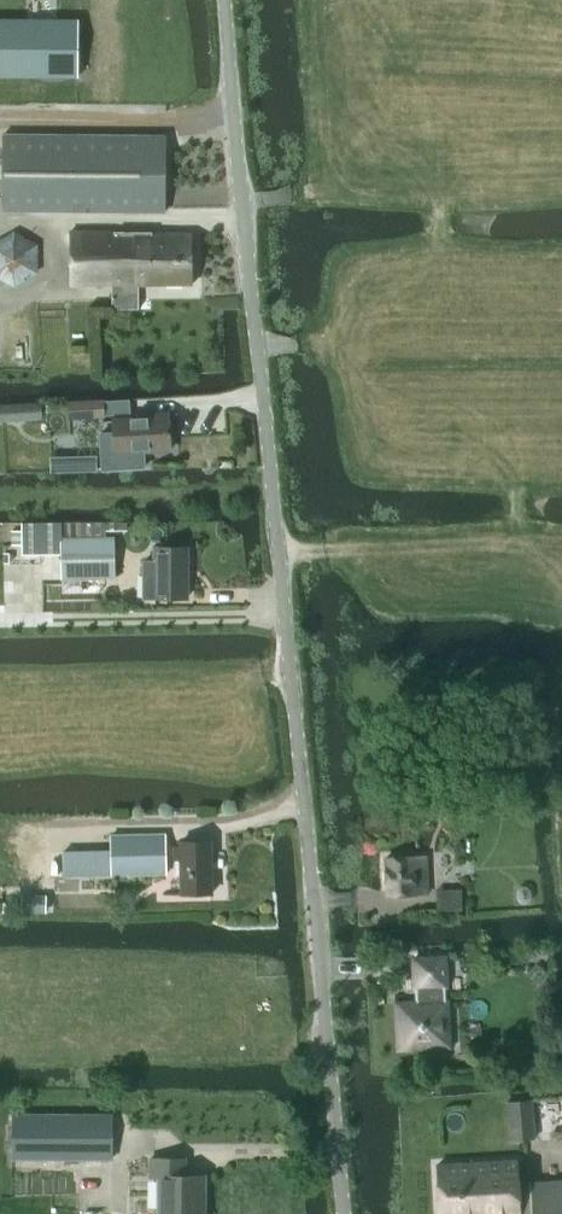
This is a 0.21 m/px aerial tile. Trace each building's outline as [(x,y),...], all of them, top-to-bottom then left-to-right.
[(0,21),(0,78),(77,78),(77,22),(0,21)] [(165,212),(165,211),(165,137),(3,136),(3,212),(165,212)] [(38,274),(38,246),(14,232),(0,240),(0,280),(14,288),(38,274)] [(139,311),(139,285),(192,285),(191,235),(69,233),(69,285),(73,285),(73,290),(78,290),(78,285),(112,285),(111,311),(139,311)] [(69,403),(70,420),(104,418),(103,401),(69,403)] [(39,422),(38,403),(0,405),(0,424),(39,422)] [(114,434),(99,435),(101,469),(101,472),(145,469),(145,467),(144,452),(170,451),(168,415),(146,416),(146,419),(114,421),(114,434)] [(62,542),(61,579),(115,578),(114,538),(105,539),(105,531),(122,531),(122,523),(79,525),(51,525),(51,542),(62,542)] [(142,600),(187,600),(187,548),(154,547),(153,562),(141,562),(142,600)] [(486,709),(482,719),(496,725),(500,715),(486,709)] [(518,753),(507,754),(508,772),(519,771),(518,753)] [(442,814),(441,820),(445,824),(450,825),(454,821),(455,816),(451,811),(446,811),(442,814)] [(386,896),(429,896),(428,856),(384,857),(386,896)] [(196,900),(229,899),(227,857),(162,859),(163,901),(177,900),(178,920),(197,919),(196,900)] [(83,861),(84,888),(130,887),(130,860),(83,861)] [(515,891),(515,894),(515,898),(516,902),(519,905),(523,906),(527,904),(530,901),(531,897),(530,893),(529,889),(526,887),(522,886),(518,888),(515,891)] [(436,913),(462,913),(462,890),(435,891),(436,913)] [(400,1050),(448,1047),(445,957),(414,959),(415,1004),(398,1005),(400,1050)] [(510,1141),(535,1139),(531,1101),(506,1103),(510,1141)] [(112,1116),(12,1116),(11,1159),(112,1159),(112,1116)] [(159,1213),(200,1213),(200,1212),(197,1212),(197,1200),(203,1200),(203,1179),(184,1179),(184,1160),(149,1160),(149,1178),(159,1178),(159,1213)] [(439,1213),(520,1213),(519,1188),(517,1161),(436,1166),(439,1213)] [(531,1213),(561,1213),(561,1181),(529,1183),(530,1187),(519,1188),(520,1213),(531,1212),(531,1213)]
